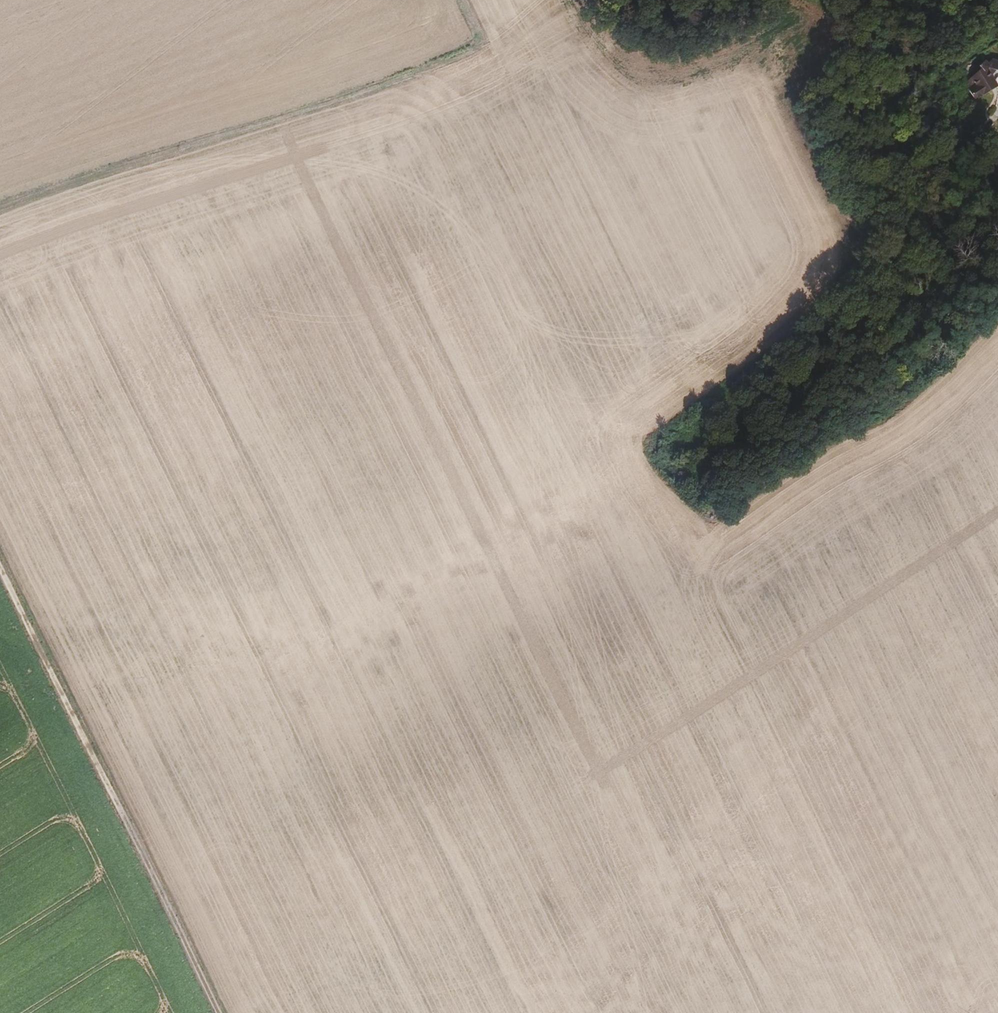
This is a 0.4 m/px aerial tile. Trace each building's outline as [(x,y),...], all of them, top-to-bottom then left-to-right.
[(988,51),(983,55),(980,52),(974,56),(976,59),(958,71),(969,88),(986,77),(983,74),(988,70),(991,69),(997,74),(997,57),(988,51)]
